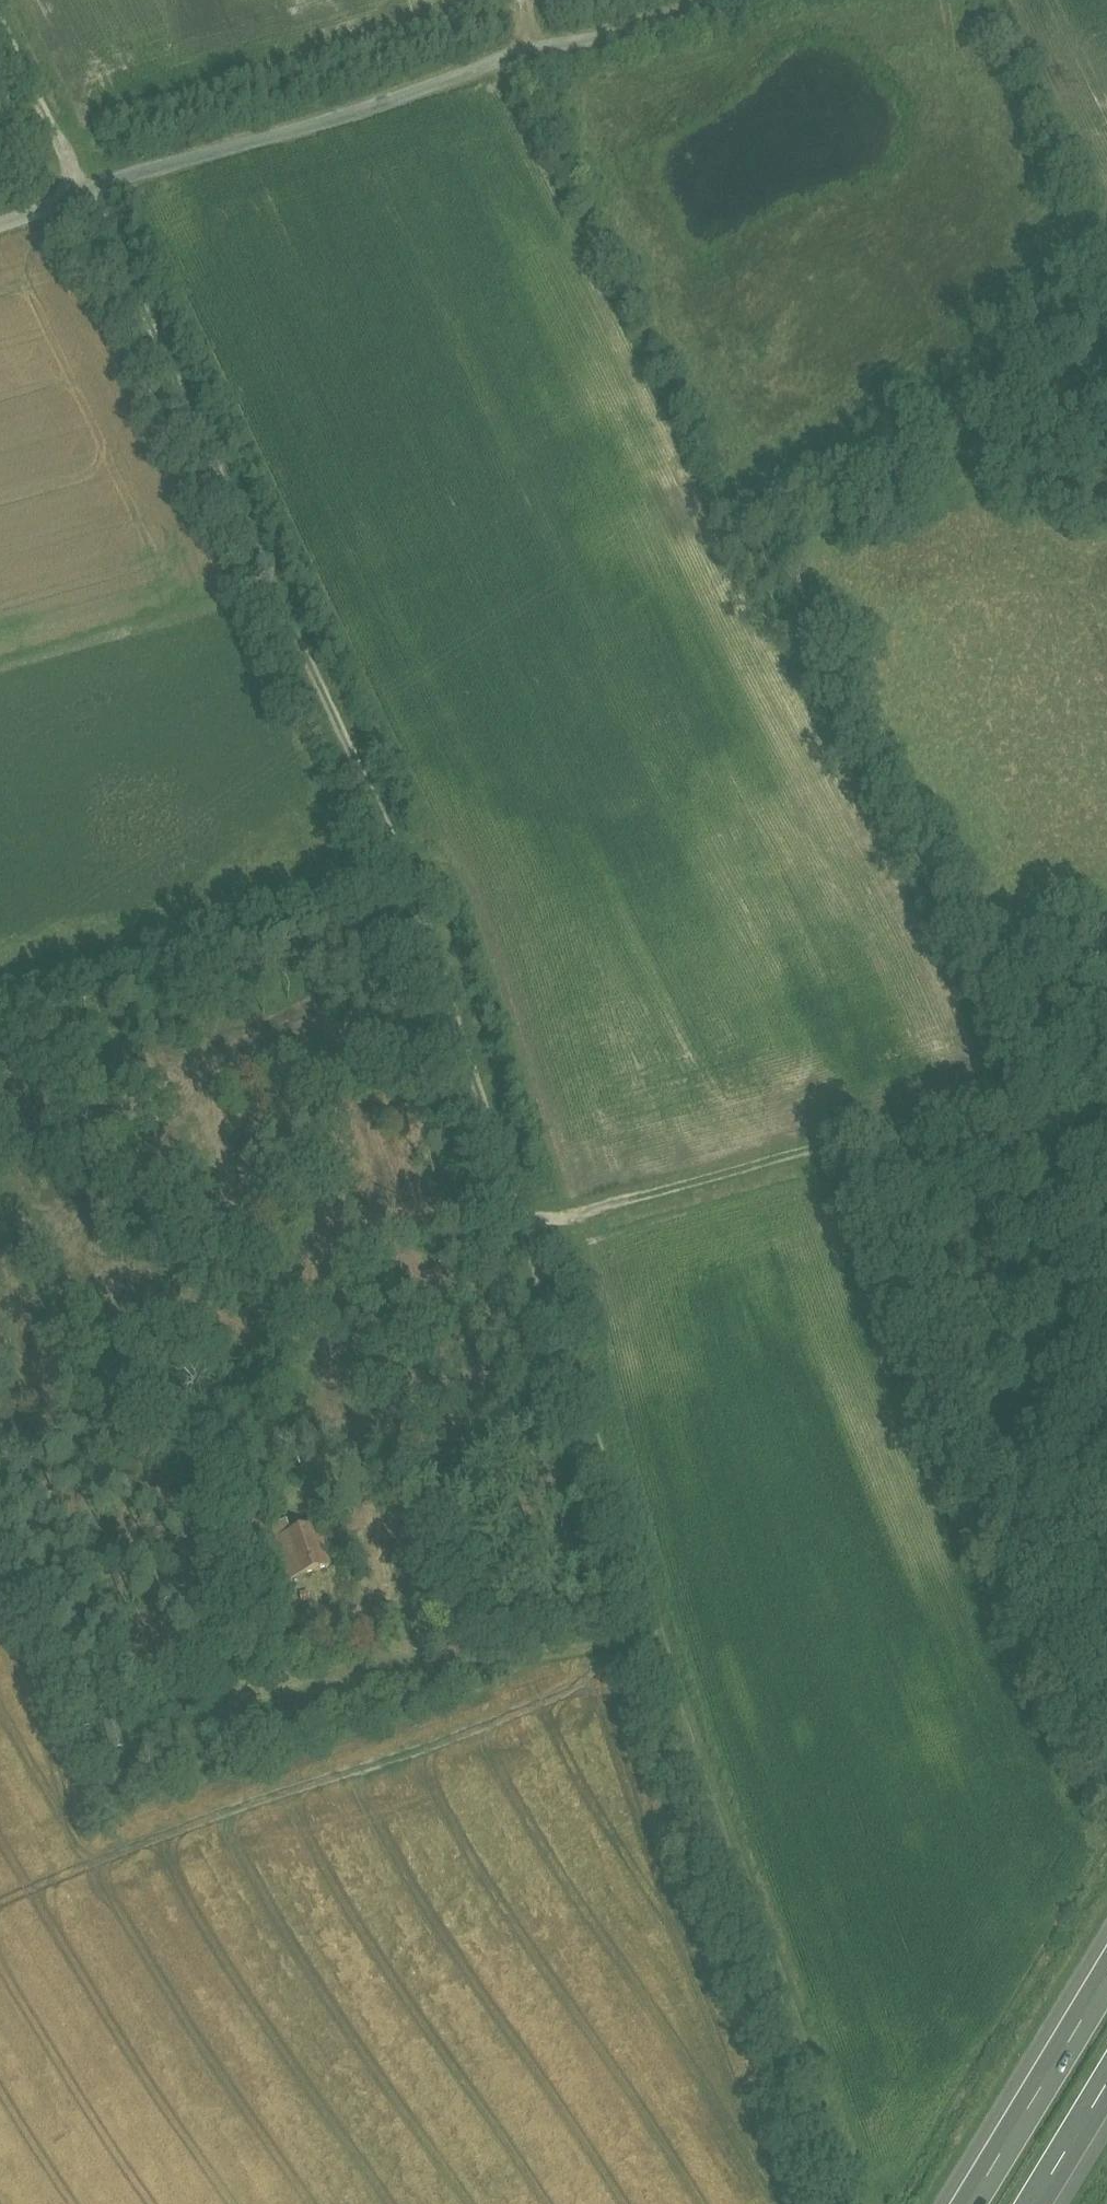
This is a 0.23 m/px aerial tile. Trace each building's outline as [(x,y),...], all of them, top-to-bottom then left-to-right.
[(317,1527),(292,1535),(288,1522),(273,1527),(290,1579),(330,1566),(317,1527)]
